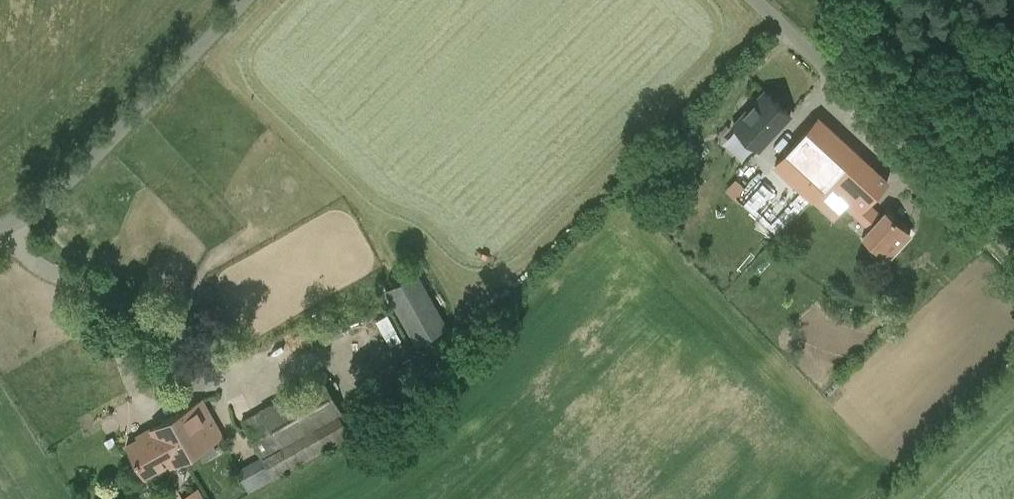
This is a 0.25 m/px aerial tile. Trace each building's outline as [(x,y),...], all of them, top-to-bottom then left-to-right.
[(765,91),(733,125),(759,149),(790,114),(765,91)] [(819,117),(775,164),(812,198),(856,151),(819,117)] [(869,163),(837,198),(846,206),(869,228),(883,214),(869,201),(888,181),(869,163)] [(753,210),(772,188),(755,173),(745,184),(735,176),(726,187),(753,210)] [(888,260),(911,235),(886,211),(883,214),(869,228),(863,236),(888,260)] [(448,325),(417,270),(385,289),(416,344),(448,325)] [(391,312),(377,318),(389,345),(403,340),(391,312)] [(274,479),(351,435),(342,416),(344,415),(322,375),(241,420),(274,479)] [(171,466),(222,437),(201,400),(159,424),(161,427),(127,446),(144,476),(169,462),(171,466)] [(235,467),(238,474),(262,463),(259,457),(235,467)] [(179,498),(207,498),(199,485),(177,497),(179,498)]
